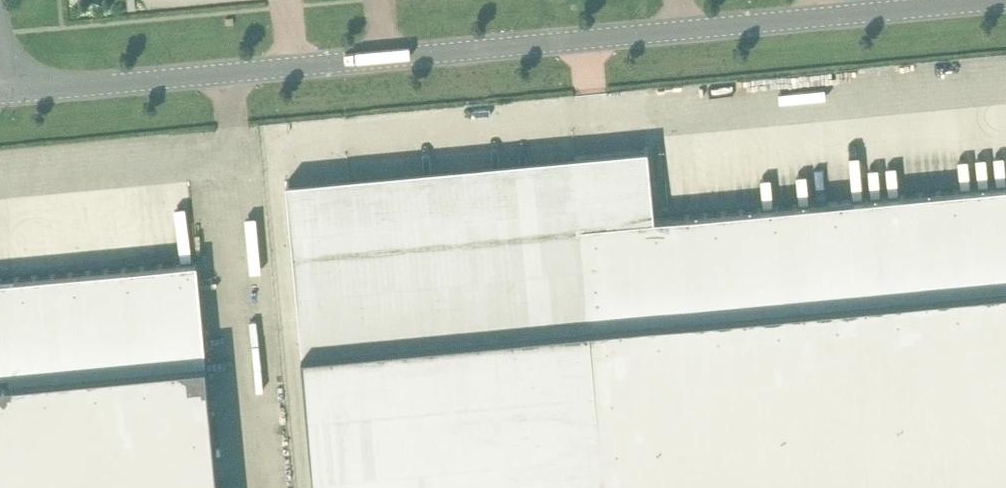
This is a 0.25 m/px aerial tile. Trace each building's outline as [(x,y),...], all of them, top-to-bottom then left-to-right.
[(288,191),(303,352),(302,352),(315,487),(532,487),(557,485),(605,481),(605,487),(1005,487),(1005,185),(581,225),(575,164),(288,191)] [(206,361),(197,261),(0,280),(0,487),(218,487),(206,361)]
